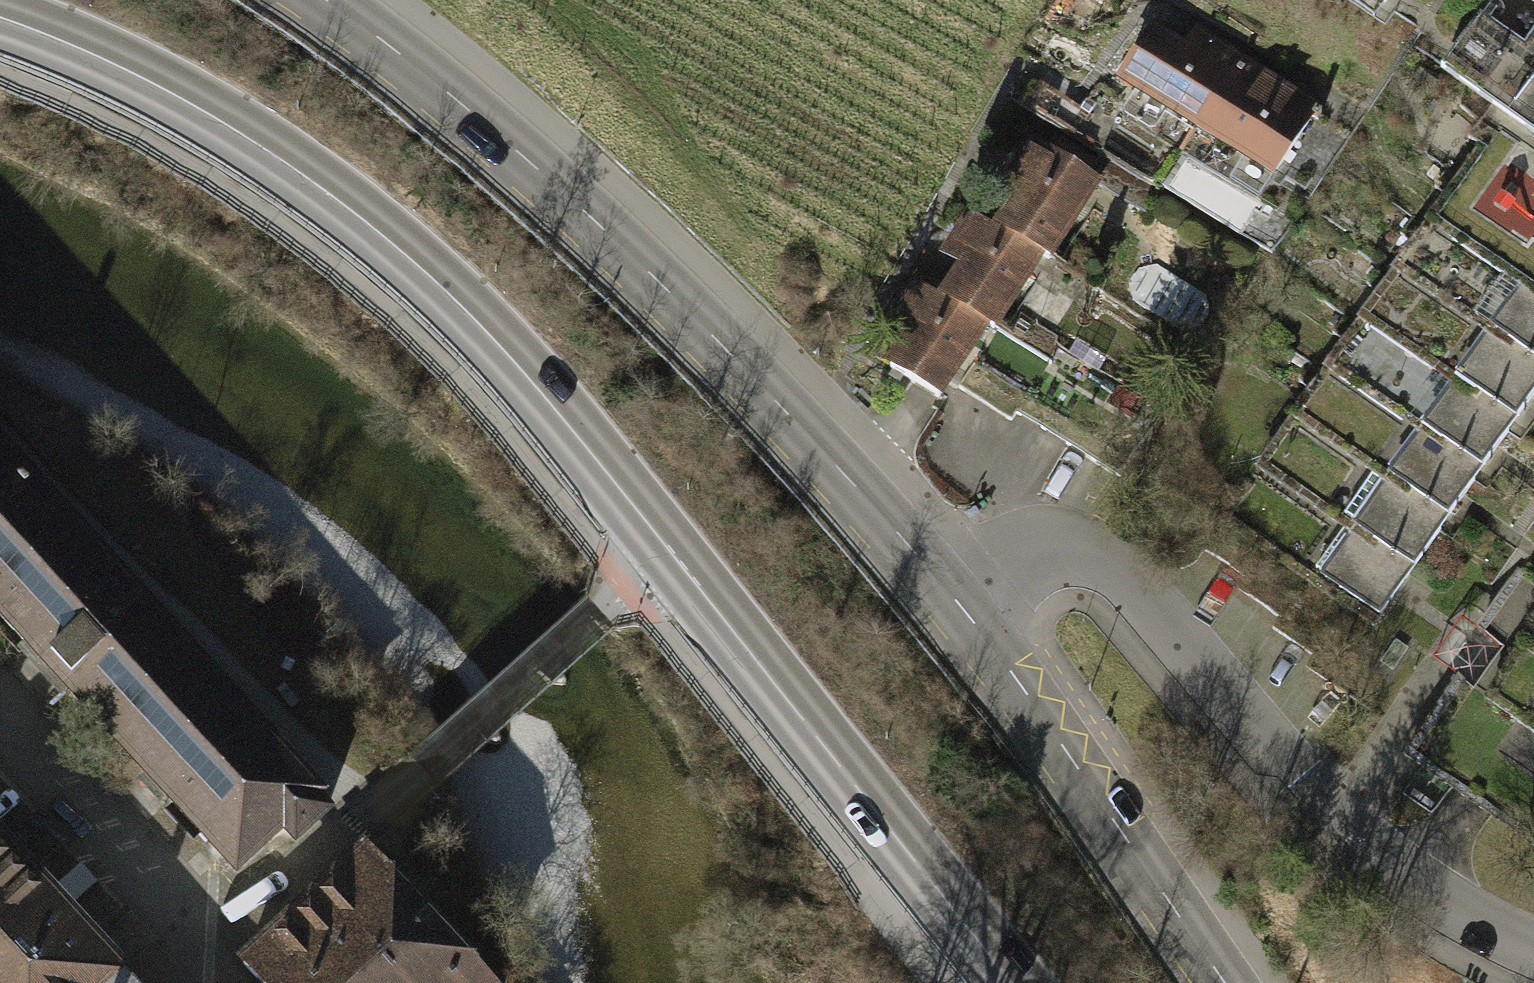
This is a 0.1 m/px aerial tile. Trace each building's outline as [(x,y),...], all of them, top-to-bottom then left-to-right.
[(1524,133),(1533,118),(1533,0),(1519,0),(1458,88),(1524,133)] [(1124,92),(1210,145),(1264,60),(1211,27),(1201,43),(1168,22),(1124,92)] [(1210,145),(1295,199),(1349,113),(1264,60),(1210,145)] [(1533,139),(1533,118),(1524,133),(1533,139)] [(1499,136),(1436,228),(1533,294),(1533,159),(1499,136)] [(1059,271),(1068,277),(1115,196),(1093,184),(1104,165),(1069,145),(1058,164),(1035,150),(1016,184),(1036,195),(1009,242),(1059,271)] [(984,274),(959,317),(1003,342),(1014,348),(1059,271),(1009,242),(983,227),(963,261),(984,274)] [(1533,426),(1533,370),(1500,347),(1533,297),(1533,294),(1436,228),(1394,289),(1494,357),(1458,408),(1518,449),(1533,426)] [(1476,511),(1518,449),(1458,408),(1494,357),(1394,289),(1352,350),(1452,418),(1416,470),(1476,511)] [(927,343),(902,387),(930,403),(958,419),(1003,342),(959,317),(922,295),(902,329),(927,343)] [(1500,347),(1533,370),(1533,297),(1500,347)] [(1435,572),(1476,511),(1416,470),(1452,418),(1352,350),(1311,411),(1411,479),(1375,531),(1435,572)] [(1393,633),(1435,572),(1375,531),(1411,479),(1311,411),(1269,473),(1369,541),(1333,592),(1393,633)] [(161,625),(0,452),(0,614),(80,700),(161,625)] [(1349,698),(1393,633),(1333,592),(1369,541),(1269,473),(1227,534),(1328,602),(1290,658),(1349,698)] [(319,794),(161,625),(80,700),(237,869),(283,826),(296,840),(326,813),(313,800),(319,794)] [(1482,719),(1533,755),(1533,679),(1518,668),(1482,719)] [(109,961),(0,842),(0,982),(84,982),(109,961)] [(368,849),(243,962),(262,982),(490,982),(368,849)] [(109,961),(84,982),(129,982),(109,961)]
